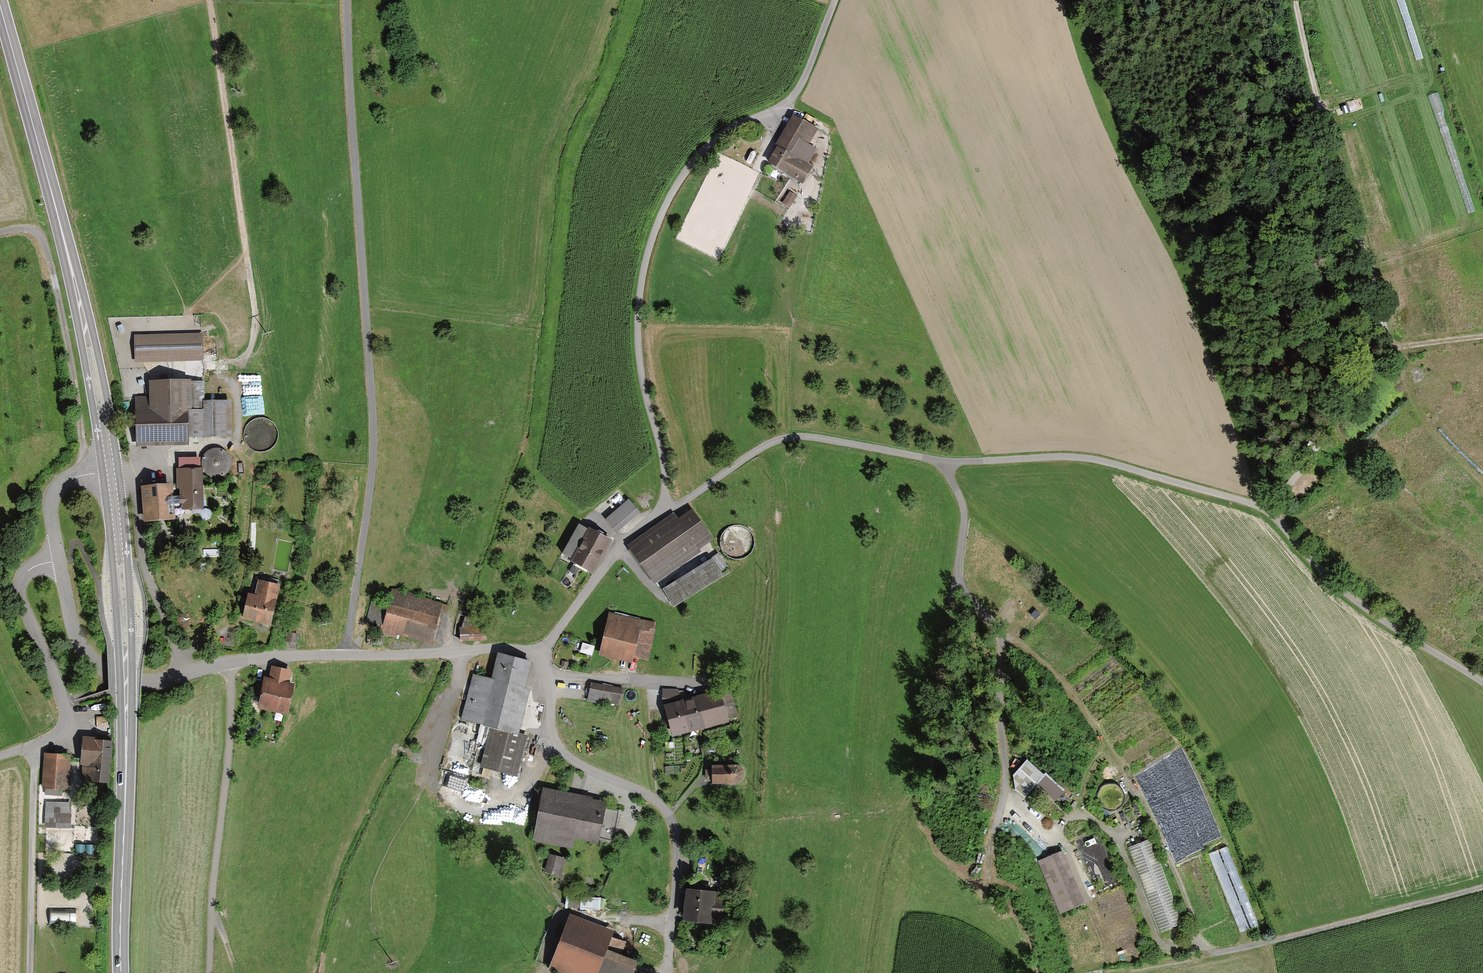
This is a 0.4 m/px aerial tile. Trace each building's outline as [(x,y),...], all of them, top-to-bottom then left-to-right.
[(794,116),(767,165),(803,185),(813,168),(809,165),(817,150),(815,149),(819,142),(814,139),(819,130),(794,116)] [(797,198),(790,193),(783,202),(790,207),(797,198)] [(207,334),(136,336),(137,365),(207,364),(207,334)] [(204,383),(152,384),(152,411),(137,411),(138,449),(192,449),(192,438),(229,438),(229,404),(204,404),(204,383)] [(250,395),(250,415),(265,414),(264,395),(250,395)] [(279,442),(281,436),(280,431),(278,426),(275,422),(270,420),(265,419),(260,419),(254,422),(250,426),(248,431),(247,437),(249,442),(252,447),(257,450),(262,452),(268,451),(273,449),(277,446),(279,442)] [(225,477),(229,474),(232,470),(233,465),(233,461),(231,456),(228,452),(224,450),(220,449),(215,449),(210,451),(206,455),(204,459),(203,464),(205,469),(207,473),(211,477),(216,478),(221,478),(225,477)] [(179,469),(177,469),(179,497),(180,504),(182,504),(182,512),(204,510),(203,469),(201,469),(201,459),(180,459),(179,469)] [(174,485),(142,487),(144,523),(176,520),(175,505),(180,504),(179,497),(175,497),(174,485)] [(629,499),(604,522),(615,535),(641,514),(629,499)] [(672,520),(630,549),(656,586),(702,553),(700,550),(715,541),(692,511),(674,523),(672,520)] [(572,560),(589,530),(580,525),(563,555),(572,560)] [(572,560),(571,562),(594,575),(612,541),(590,528),(589,530),(572,560)] [(727,567),(719,555),(713,559),(721,571),(727,567)] [(710,560),(662,589),(672,607),(723,577),(710,560)] [(249,594),(242,620),(272,627),(281,586),(259,581),(256,596),(249,594)] [(443,602),(393,588),(388,605),(373,600),(367,621),(383,626),(381,632),(432,645),(433,640),(443,644),(451,616),(440,613),(443,602)] [(657,625),(610,613),(599,656),(633,665),(636,657),(647,660),(657,625)] [(463,619),(462,640),(484,641),(485,620),(463,619)] [(383,637),(368,636),(368,645),(383,646),(383,637)] [(532,663),(498,653),(492,679),(472,674),(461,721),(490,729),(480,769),(519,777),(528,737),(519,734),(531,691),(526,690),(532,663)] [(264,677),(258,708),(288,716),(295,685),(288,683),(292,671),(272,666),(269,678),(264,677)] [(628,692),(593,685),(589,704),(624,711),(628,692)] [(733,685),(664,706),(674,738),(730,723),(729,721),(742,717),(733,685)] [(96,738),(84,737),(81,765),(83,765),(82,782),(110,784),(113,741),(96,740),(96,738)] [(1019,769),(1013,775),(1015,791),(1024,799),(1050,770),(1030,753),(1016,767),(1019,769)] [(71,756),(44,754),(42,789),(46,789),(46,796),(62,796),(63,790),(69,790),(71,756)] [(714,772),(707,772),(707,782),(714,782),(714,787),(740,786),(745,780),(745,773),(740,767),(714,767),(714,772)] [(442,795),(451,799),(459,778),(449,775),(442,795)] [(608,803),(543,789),(532,841),(573,849),(576,839),(599,845),(601,838),(615,841),(620,812),(607,809),(608,803)] [(72,803),(46,802),(45,829),(71,830),(72,803)] [(1151,840),(1129,848),(1160,932),(1184,924),(1151,840)] [(1228,848),(1208,855),(1241,936),(1262,929),(1228,848)] [(1063,851),(1038,862),(1061,915),(1086,904),(1063,851)] [(566,858),(549,854),(544,872),(560,876),(566,858)] [(716,892),(687,889),(684,921),(706,922),(705,927),(728,929),(729,910),(714,909),(716,892)] [(77,923),(77,912),(51,911),(51,922),(77,923)] [(570,914),(549,970),(557,972),(633,972),(638,961),(622,955),(626,943),(612,937),(614,931),(570,914)]
